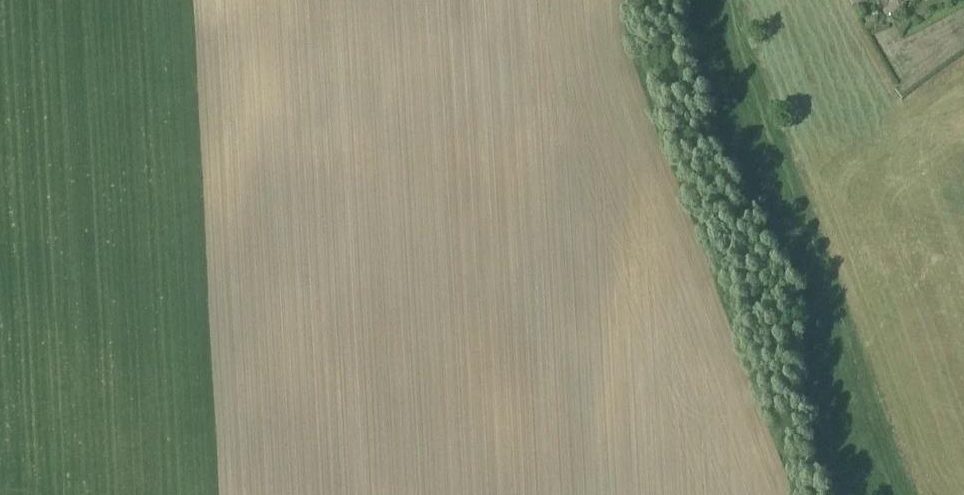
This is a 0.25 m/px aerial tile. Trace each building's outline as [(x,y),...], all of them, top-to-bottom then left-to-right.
[(854,10),(873,0),(848,0),(854,10)]
